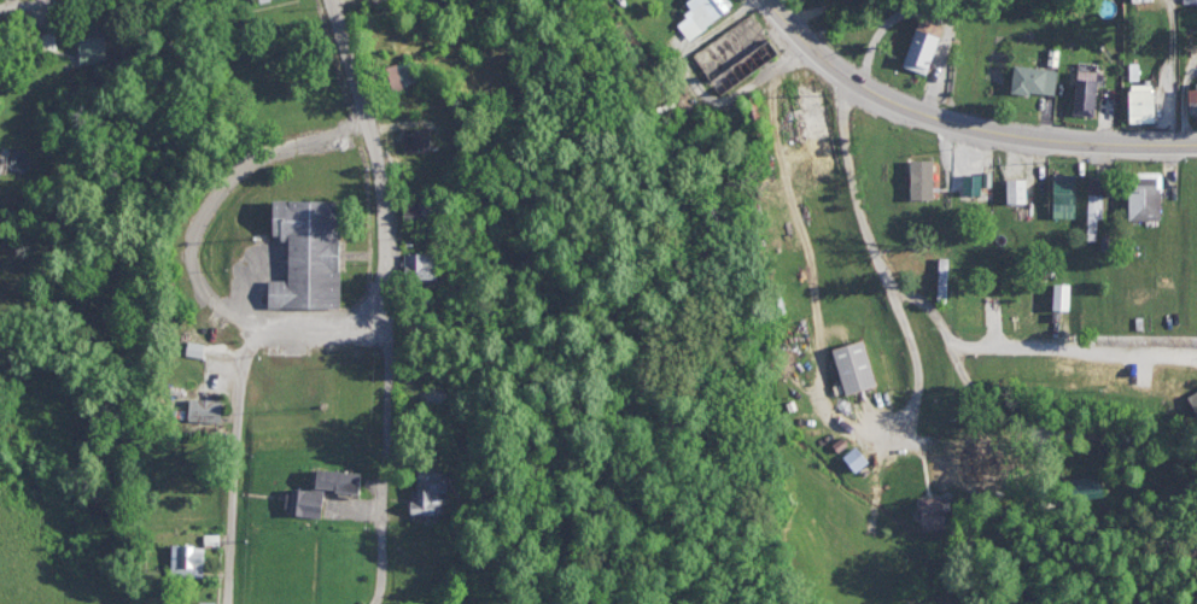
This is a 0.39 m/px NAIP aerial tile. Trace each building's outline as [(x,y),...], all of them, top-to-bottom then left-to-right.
[(703,30),(730,13),(722,0),(690,0),(687,2),(703,30)] [(903,63),(927,72),(946,27),(922,17),(903,63)] [(109,61),(109,36),(81,36),(81,61),(109,61)] [(1057,66),(1015,65),(1014,92),(1056,94),(1057,66)] [(1076,113),(1097,115),(1099,80),(1079,78),(1076,113)] [(1128,88),(1128,122),(1162,122),(1162,88),(1128,88)] [(776,115),(793,111),(796,130),(781,134),(776,115)] [(432,128),(405,128),(405,153),(432,153),(432,128)] [(10,153),(10,169),(26,169),(26,153),(10,153)] [(909,163),(935,160),(938,203),(911,204),(909,163)] [(965,206),(991,206),(991,163),(965,163),(965,206)] [(1053,217),(1079,217),(1079,174),(1053,174),(1053,217)] [(1006,203),(1028,203),(1028,178),(1006,178),(1006,203)] [(1164,219),(1164,183),(1150,183),(1150,182),(1131,182),(1131,219),(1164,219)] [(1102,194),(1086,194),(1086,240),(1102,240),(1102,194)] [(346,200),(279,199),(279,238),(291,238),(290,280),(271,280),(270,307),(344,309),(346,200)] [(407,200),(449,200),(449,227),(407,227),(407,200)] [(402,252),(437,253),(436,282),(401,281),(402,252)] [(936,258),(950,258),(948,304),(935,303),(936,258)] [(1051,285),(1073,286),(1072,316),(1050,315),(1051,285)] [(829,348),(865,340),(876,386),(840,395),(829,348)] [(185,398),(223,400),(222,426),(183,424),(185,398)] [(368,470),(319,467),(316,487),(292,486),(290,512),(326,515),(327,487),(367,491),(368,470)] [(414,469),(414,508),(448,508),(448,469),(414,469)] [(983,474),(984,491),(1003,490),(1002,473),(983,474)] [(1067,481),(1103,475),(1105,494),(1069,500),(1067,481)] [(917,499),(944,497),(947,532),(921,534),(917,499)] [(206,544),(173,544),(173,575),(206,575),(206,544)]
